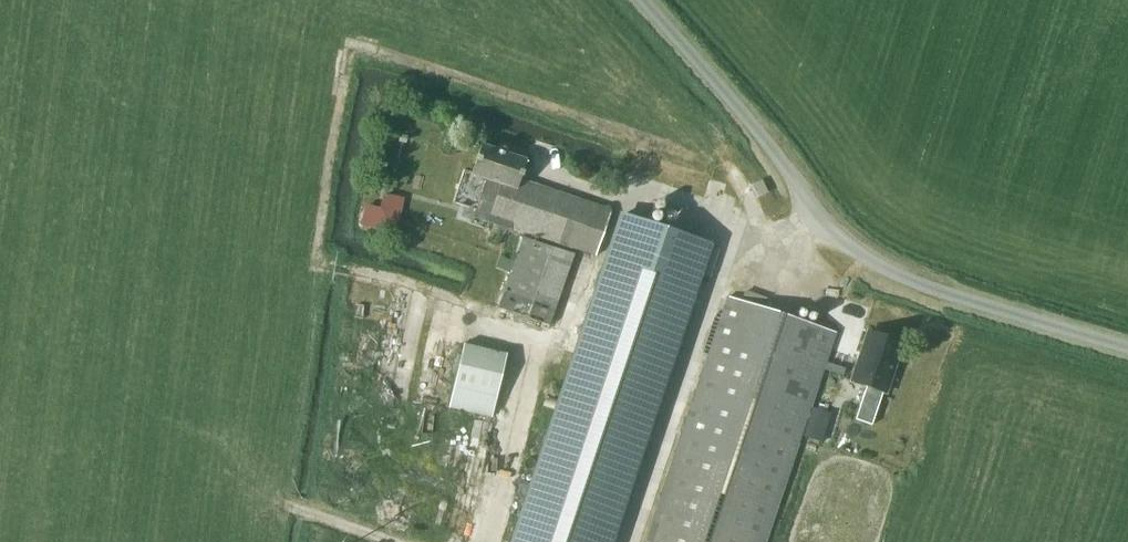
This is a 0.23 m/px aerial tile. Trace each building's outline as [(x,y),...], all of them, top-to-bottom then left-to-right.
[(596,256),(611,211),(520,180),(527,160),(481,144),(471,175),(484,179),(471,219),(508,232),(510,227),(596,256)] [(509,541),(613,541),(713,243),(619,212),(509,541)] [(575,254),(523,237),(503,292),(498,308),(550,326),(555,310),(565,284),(575,288),(585,261),(574,257),(575,254)] [(727,297),(646,541),(767,541),(836,333),(727,297)] [(867,331),(851,381),(886,393),(902,343),(867,331)] [(492,418),(497,397),(507,353),(463,342),(447,407),(492,418)]
